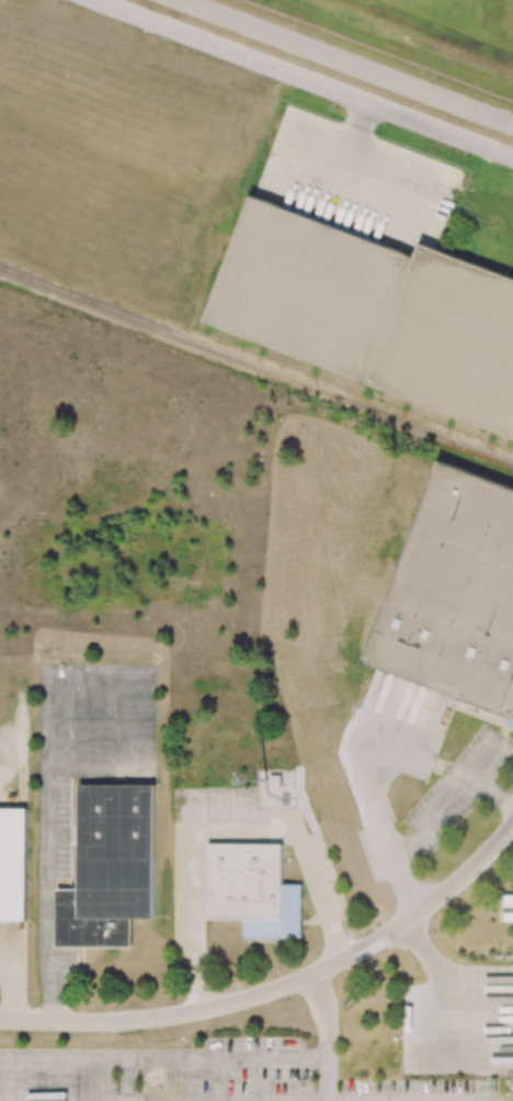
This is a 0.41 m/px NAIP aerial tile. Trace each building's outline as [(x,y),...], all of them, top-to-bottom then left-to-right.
[(421,245),(512,280),(512,437),(206,322),(253,199),(415,260),(421,245)] [(364,662),(512,717),(512,488),(438,460),(364,662)] [(479,707),(476,717),(486,720),(488,713),(492,714),(491,720),(512,727),(512,718),(479,707)] [(80,784),(79,888),(57,888),(57,947),(132,947),(132,919),(155,919),(156,784),(80,784)] [(25,920),(26,808),(0,808),(0,920),(25,920)] [(207,843),(207,920),(246,920),(246,936),(300,936),(300,884),(284,884),(283,842),(207,843)] [(503,896),(502,908),(512,908),(512,896),(503,896)]
